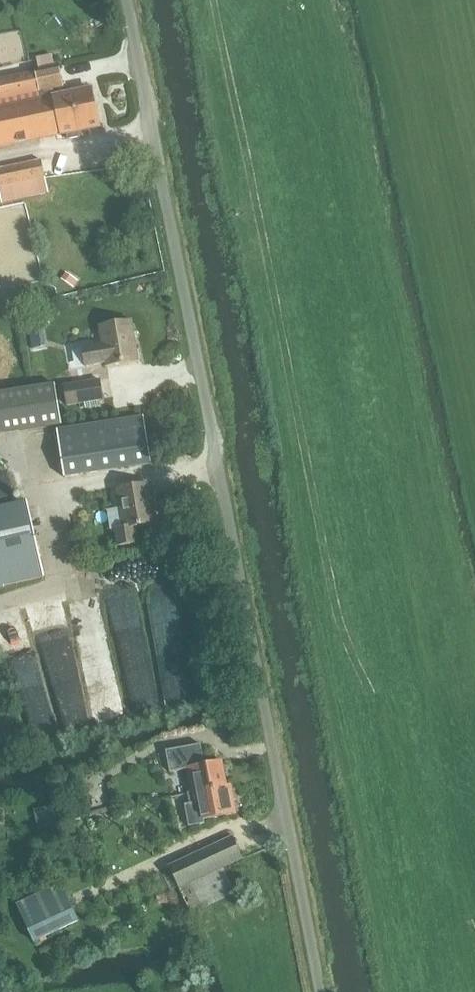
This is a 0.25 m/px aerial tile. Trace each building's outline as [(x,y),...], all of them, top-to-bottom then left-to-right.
[(67,133),(68,139),(82,136),(80,130),(101,125),(93,89),(55,97),(53,88),(63,86),(59,65),(55,66),(53,55),(38,58),(40,69),(35,70),(36,72),(0,79),(0,147),(67,133)] [(45,177),(42,159),(0,168),(0,191),(2,203),(40,195),(37,179),(45,177)] [(103,343),(83,347),(86,368),(107,364),(107,366),(139,361),(133,321),(101,327),(103,340),(103,343)] [(43,327),(30,329),(33,349),(46,347),(43,327)] [(100,380),(66,386),(69,405),(85,403),(85,408),(101,405),(100,400),(103,400),(100,380)] [(29,388),(15,390),(21,430),(61,424),(55,384),(29,388)] [(145,416),(58,430),(66,477),(152,463),(145,416)] [(136,527),(156,524),(150,484),(118,490),(124,528),(116,529),(119,546),(138,543),(136,527)] [(44,576),(27,500),(0,506),(0,586),(44,576)] [(171,772),(188,769),(190,781),(192,793),(227,786),(224,774),(222,762),(206,765),(201,744),(167,751),(171,772)] [(190,804),(186,805),(190,826),(205,823),(204,820),(237,813),(231,785),(227,786),(192,793),(188,793),(190,804)] [(61,823),(82,818),(78,802),(57,807),(61,823)] [(233,836),(169,867),(179,889),(192,915),(236,894),(223,868),(224,868),(225,867),(244,858),(233,836)] [(62,883),(17,903),(35,943),(80,922),(62,883)]
